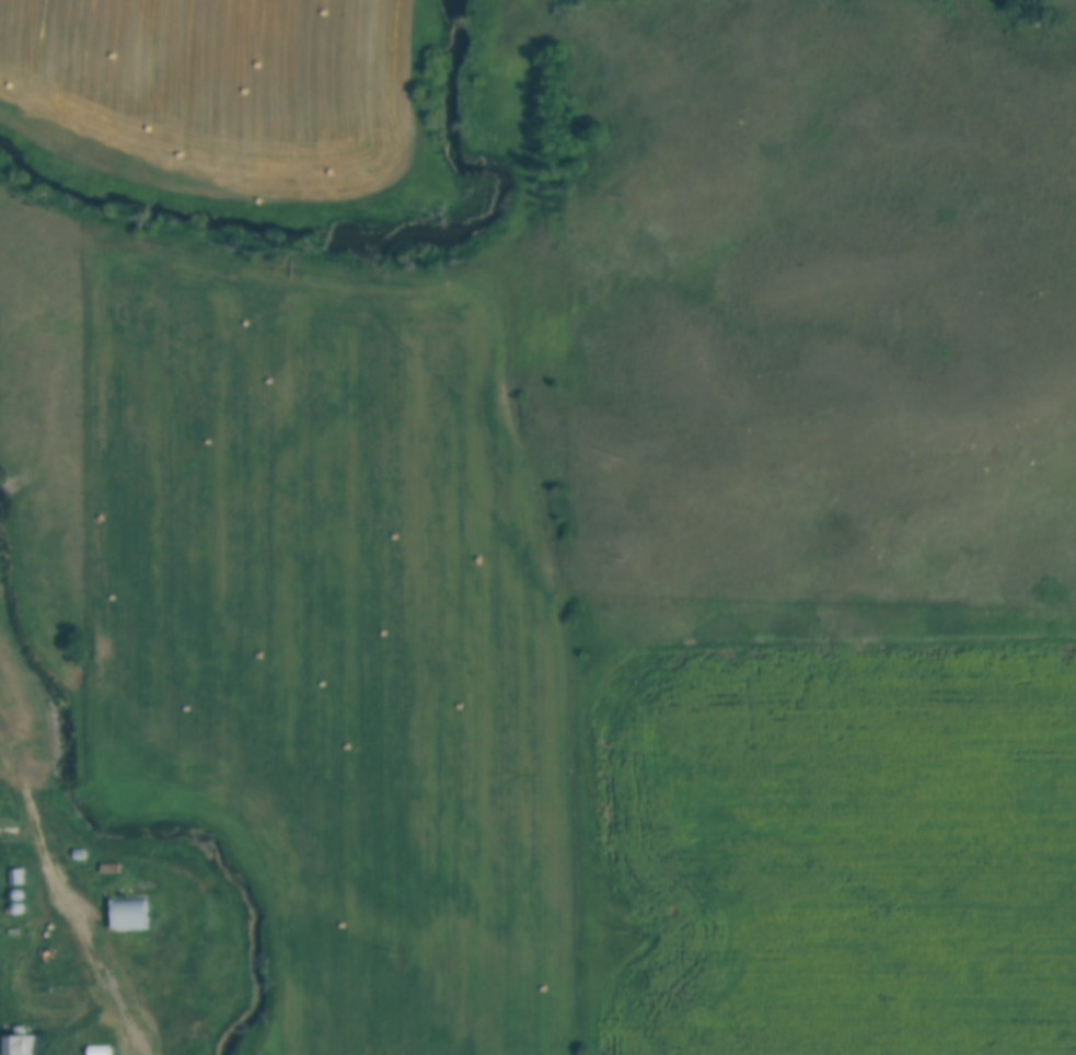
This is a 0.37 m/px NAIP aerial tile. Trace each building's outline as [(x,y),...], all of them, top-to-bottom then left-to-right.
[(36,1025),(18,1025),(18,1035),(4,1035),(4,1054),(36,1054),(36,1025)] [(88,1044),(88,1054),(112,1054),(112,1045),(88,1044)]
